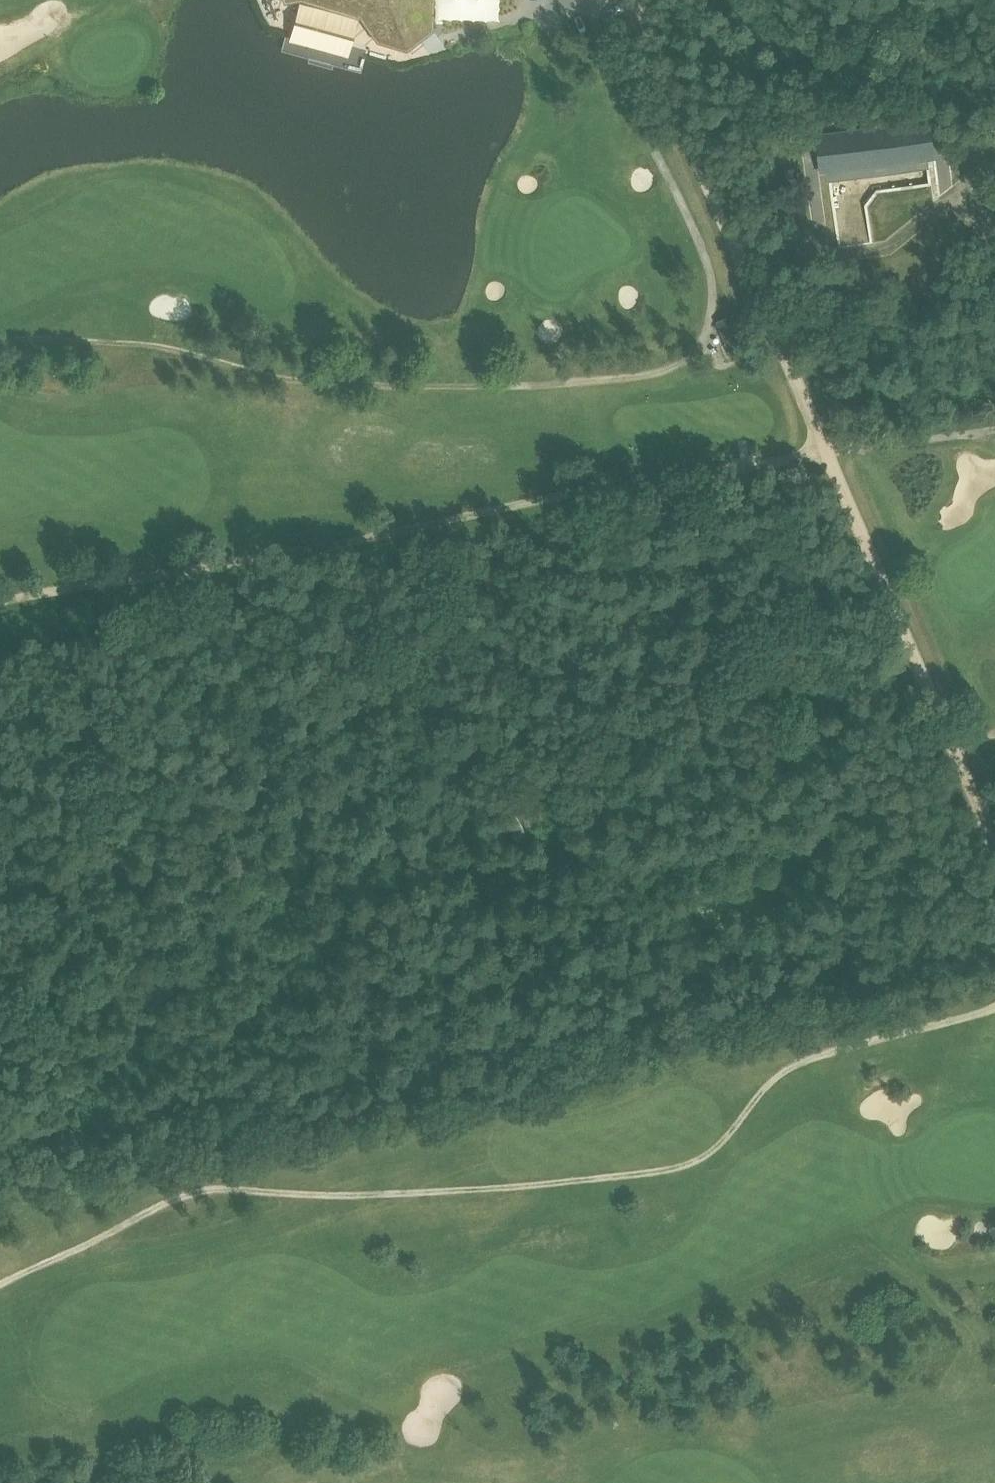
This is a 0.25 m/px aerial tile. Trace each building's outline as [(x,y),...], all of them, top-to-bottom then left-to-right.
[(278,7),(276,0),(268,0),(271,9),(278,7)] [(365,10),(381,37),(406,45),(430,26),(431,0),(320,0),(365,10)] [(357,44),(361,31),(344,26),(340,40),(357,44)] [(924,132),(822,148),(828,179),(842,255),(872,250),(867,205),(874,193),(893,190),(931,185),(924,132)] [(736,315),(717,323),(733,362),(751,355),(736,315)]
